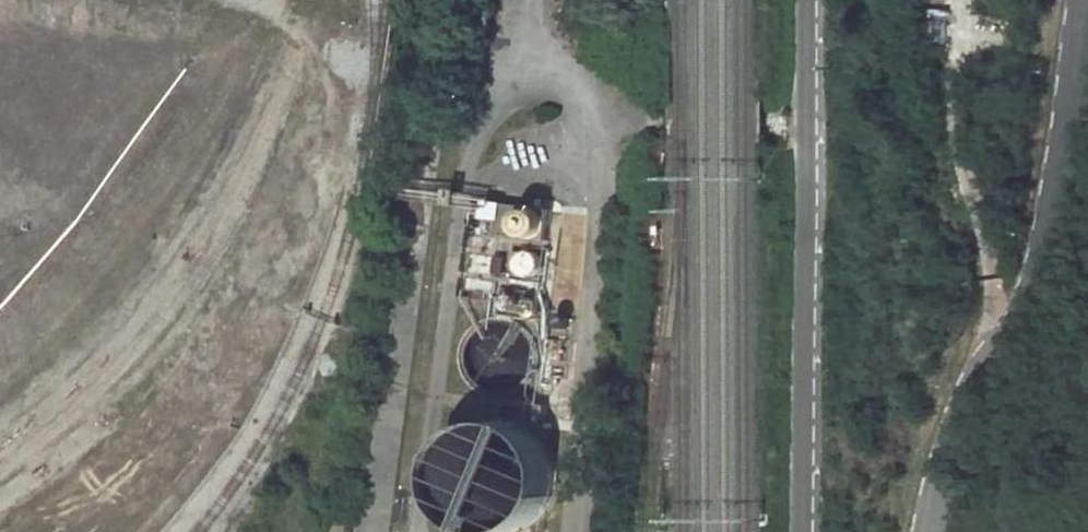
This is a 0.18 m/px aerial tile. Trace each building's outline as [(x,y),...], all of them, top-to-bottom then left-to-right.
[(547,222),(514,217),(510,249),(542,254),(547,222)] [(538,304),(543,263),(508,259),(505,273),(491,272),(493,257),(470,255),(465,307),(486,310),(488,288),(502,289),(501,301),(538,304)] [(469,353),(464,358),(462,361),(460,367),(458,374),(458,381),(459,388),(462,394),(466,400),(471,405),(476,409),(483,411),(490,412),(501,412),(508,409),(515,405),(522,396),(527,386),(528,378),(527,370),(525,363),(521,356),(512,349),(502,344),(494,343),(487,343),(480,345),(474,348),(469,353)] [(544,357),(538,403),(551,404),(557,359),(544,357)] [(493,433),(554,439),(556,428),(495,420),(493,433)] [(449,460),(446,464),(438,479),(436,490),(436,501),(438,512),(442,523),(448,531),(537,531),(544,521),(548,509),(549,497),(549,491),(546,478),(541,467),(538,462),(529,453),(519,446),(507,441),(501,440),(488,440),(477,442),(467,446),(457,452),(449,460)]
